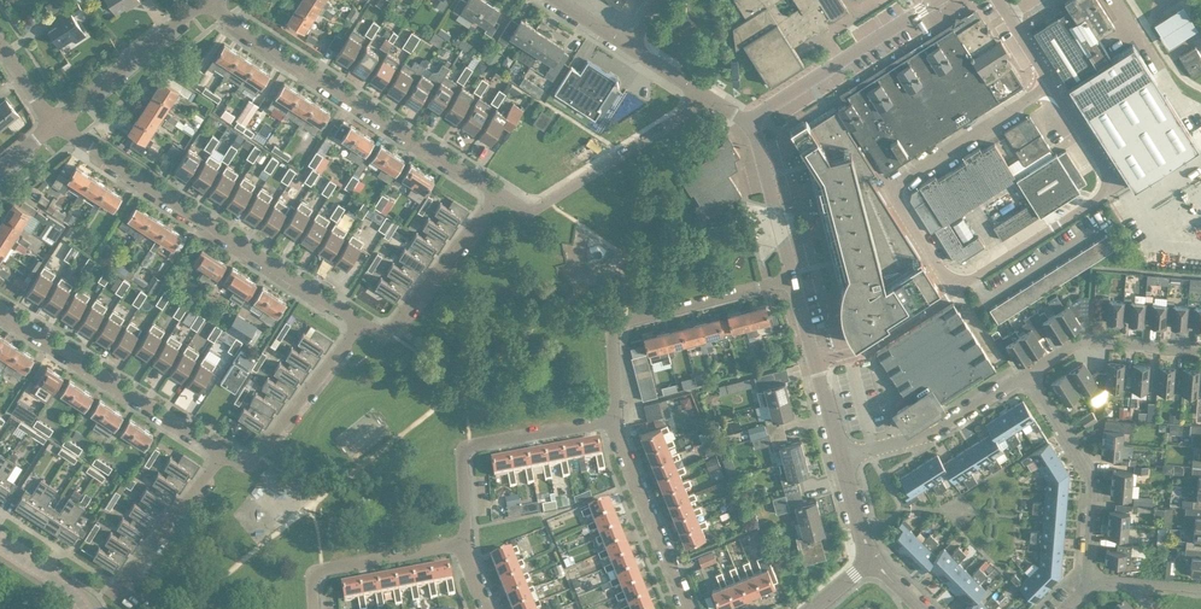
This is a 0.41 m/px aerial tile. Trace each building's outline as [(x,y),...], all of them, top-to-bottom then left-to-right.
[(47,29),(57,46),(71,37),(74,41),(78,38),(79,39),(81,38),(80,37),(85,34),(71,14),(81,8),(76,0),(75,0),(54,14),(59,21),(47,29)] [(101,6),(108,2),(114,11),(124,4),(123,4),(128,1),(130,4),(137,0),(97,0),(101,6)] [(314,0),(298,0),(294,5),(311,16),(315,10),(320,12),(321,11),(329,17),(332,12),(314,0)] [(332,12),(335,7),(327,1),(328,0),(314,0),(332,12)] [(435,4),(441,9),(447,0),(438,0),(435,4)] [(450,9),(457,13),(460,8),(473,17),(484,0),(465,0),(456,0),(450,9)] [(487,0),(484,0),(473,17),(471,21),(476,24),(478,20),(486,25),(483,30),(489,34),(498,21),(491,17),(499,5),(493,0),(491,3),(487,0)] [(744,16),(731,25),(734,47),(742,42),(768,84),(802,62),(789,42),(812,28),(815,33),(827,26),(825,24),(847,10),(845,7),(841,0),(794,0),(798,5),(788,11),(779,10),(773,0),(734,0),(744,16)] [(1099,136),(1139,110),(1150,104),(1116,51),(1110,55),(1093,30),(1109,20),(1096,0),(1074,0),(1075,2),(1031,30),(1099,136)] [(1195,26),(1180,3),(1152,21),(1167,44),(1195,26)] [(311,16),(294,5),(286,18),(303,29),(311,16)] [(351,5),(345,15),(352,19),(358,10),(351,5)] [(938,137),(947,131),(997,100),(997,99),(1021,84),(1004,56),(1009,52),(999,37),(994,39),(988,29),(989,29),(985,24),(974,7),(959,16),(954,15),(953,20),(881,66),(878,65),(870,70),(870,73),(838,93),(843,102),(836,107),(848,126),(849,126),(863,148),(866,145),(883,172),(938,137)] [(363,13),(355,27),(361,31),(370,18),(363,13)] [(378,20),(387,25),(390,18),(381,14),(378,20)] [(519,17),(517,21),(509,16),(496,37),(504,42),(509,35),(523,44),(534,27),(519,17)] [(363,32),(370,36),(378,24),(371,19),(363,32)] [(275,33),(301,46),(305,38),(278,26),(275,33)] [(438,26),(435,31),(446,38),(449,33),(438,26)] [(351,27),(334,54),(346,62),(363,35),(351,27)] [(523,44),(516,56),(528,64),(536,52),(547,35),(549,32),(546,30),(543,31),(542,32),(534,27),(523,44)] [(384,28),(381,33),(386,37),(389,31),(384,28)] [(409,51),(419,36),(410,30),(400,45),(409,51)] [(455,31),(452,35),(452,38),(455,40),(458,39),(461,34),(460,31),(458,30),(455,31)] [(334,31),(326,44),(332,48),(340,35),(334,31)] [(386,39),(391,41),(396,34),(391,31),(386,39)] [(315,37),(307,32),(304,37),(312,42),(315,37)] [(547,35),(536,52),(550,62),(543,73),(551,78),(567,54),(559,49),(562,45),(547,35)] [(466,49),(470,43),(461,37),(457,43),(466,49)] [(238,52),(222,42),(214,55),(213,55),(206,66),(211,69),(212,66),(223,73),(224,74),(238,52)] [(351,65),(363,73),(376,52),(365,44),(351,65)] [(386,50),(368,76),(380,84),(397,57),(386,50)] [(1181,59),(1191,76),(1200,70),(1200,57),(1196,50),(1181,59)] [(489,51),(484,59),(491,64),(496,56),(489,51)] [(224,74),(223,73),(221,76),(226,79),(228,76),(238,83),(239,83),(253,62),(238,52),(224,74)] [(419,58),(417,61),(424,65),(428,59),(424,56),(421,57),(419,58)] [(420,72),(424,65),(417,61),(413,59),(409,65),(403,61),(386,87),(397,95),(409,76),(415,80),(420,72)] [(609,74),(586,59),(578,71),(569,65),(553,91),(593,117),(599,108),(596,107),(610,86),(613,87),(616,83),(615,82),(614,77),(614,76),(610,73),(609,74)] [(736,59),(728,60),(730,67),(737,66),(736,59)] [(180,77),(186,81),(195,67),(189,62),(180,77)] [(253,62),(239,83),(238,83),(236,86),(241,89),(243,86),(247,89),(245,92),(252,96),(254,93),(259,85),(260,85),(268,72),(253,62)] [(432,76),(438,81),(447,68),(440,64),(432,76)] [(461,83),(471,68),(464,64),(455,78),(461,83)] [(196,67),(186,81),(193,86),(203,72),(196,67)] [(432,79),(420,72),(415,80),(403,98),(414,106),(432,79)] [(455,81),(443,74),(426,100),(438,108),(455,81)] [(523,75),(517,83),(522,86),(528,78),(523,75)] [(479,94),(487,81),(480,77),(472,89),(479,94)] [(152,91),(169,102),(177,89),(175,87),(160,78),(152,91)] [(284,113),(298,91),(283,81),(274,94),(266,105),(271,108),(273,105),(283,112),(284,113)] [(472,92),(460,85),(443,111),(455,119),(472,92)] [(208,96),(211,91),(203,86),(200,90),(208,96)] [(496,105),(504,92),(497,88),(489,101),(496,105)] [(160,115),(165,117),(173,123),(176,118),(168,113),(169,112),(164,109),(169,102),(152,91),(144,104),(160,115)] [(208,96),(217,101),(220,96),(211,91),(208,96)] [(284,113),(283,112),(281,115),(286,118),(288,115),(298,122),(299,122),(313,101),(298,91),(284,113)] [(489,104),(477,96),(460,122),(472,130),(489,104)] [(16,113),(4,98),(0,101),(0,127),(16,113)] [(248,98),(235,119),(243,124),(256,104),(248,98)] [(1160,120),(1171,113),(1163,100),(1152,107),(1160,120)] [(299,122),(298,122),(296,125),(301,128),(303,125),(314,132),(319,124),(320,124),(328,111),(313,101),(299,122)] [(222,116),(226,109),(216,102),(211,110),(222,116)] [(477,134),(489,141),(501,123),(509,128),(521,109),(511,102),(504,113),(494,107),(477,134)] [(135,117),(152,127),(160,115),(144,104),(135,117)] [(550,114),(541,108),(540,107),(531,120),(542,127),(550,114)] [(836,107),(809,124),(804,117),(788,127),(792,133),(793,136),(811,163),(841,280),(839,286),(838,292),(837,299),(837,301),(838,304),(837,305),(838,311),(839,315),(840,318),(841,321),(842,325),(844,327),(846,332),(848,336),(851,339),(852,341),(938,287),(868,175),(873,171),(877,176),(846,127),(848,126),(836,107)] [(1048,146),(1028,114),(1027,113),(1002,130),(1023,162),(1048,146)] [(146,137),(152,127),(135,117),(127,130),(134,134),(128,143),(150,158),(156,149),(149,143),(151,140),(146,137)] [(173,123),(165,117),(161,122),(170,128),(173,123)] [(340,137),(349,124),(342,119),(333,133),(340,137)] [(236,120),(233,125),(241,130),(244,125),(236,120)] [(358,161),(373,139),(349,124),(340,137),(351,145),(346,153),(358,161)] [(244,125),(241,130),(249,135),(252,131),(244,125)] [(237,132),(230,142),(236,146),(242,135),(237,132)] [(211,134),(202,146),(209,151),(217,138),(211,134)] [(1014,176),(992,142),(980,150),(977,146),(961,156),(964,160),(936,178),(933,174),(917,184),(918,185),(925,197),(925,196),(934,209),(938,216),(942,222),(946,220),(1014,176)] [(171,143),(164,154),(174,160),(181,149),(171,143)] [(229,143),(220,158),(226,162),(236,147),(229,143)] [(245,156),(251,160),(260,148),(253,143),(245,156)] [(388,181),(403,158),(379,143),(370,157),(382,164),(376,173),(388,181)] [(278,154),(281,149),(273,144),(270,149),(278,154)] [(173,168),(185,176),(199,155),(187,147),(173,168)] [(1085,180),(1064,148),(1056,153),(1054,150),(1014,176),(1030,200),(1038,213),(1078,187),(1077,185),(1085,180)] [(281,149),(278,154),(286,159),(289,154),(281,149)] [(313,167),(321,154),(315,150),(307,163),(313,167)] [(190,179),(202,187),(219,161),(208,153),(190,179)] [(269,171),(277,159),(270,154),(262,167),(269,171)] [(279,177),(286,165),(279,161),(272,173),(279,177)] [(406,192),(418,200),(432,178),(409,163),(400,176),(411,184),(406,192)] [(208,190),(219,198),(237,172),(225,164),(208,190)] [(302,178),(308,167),(302,164),(295,175),(302,178)] [(81,188),(90,175),(74,165),(66,178),(65,178),(58,188),(58,189),(63,192),(70,181),(80,188),(81,188)] [(286,182),(294,170),(287,165),(279,178),(286,182)] [(261,167),(257,174),(263,178),(267,171),(261,167)] [(311,167),(303,179),(309,184),(317,171),(311,167)] [(335,179),(340,183),(348,174),(343,170),(335,179)] [(58,171),(50,183),(58,188),(65,178),(66,177),(58,171)] [(320,189),(325,176),(317,173),(313,186),(320,189)] [(351,173),(343,186),(349,190),(357,178),(351,173)] [(96,198),(105,184),(90,175),(81,188),(80,188),(73,199),(78,202),(85,191),(95,197),(96,198)] [(225,202),(237,209),(254,183),(242,175),(225,202)] [(43,178),(36,185),(40,188),(47,181),(43,178)] [(328,178),(320,190),(326,195),(335,182),(328,178)] [(96,198),(95,197),(88,208),(93,211),(100,200),(112,208),(120,194),(105,184),(96,198)] [(908,198),(912,205),(925,197),(918,185),(910,190),(908,198)] [(242,213),(254,220),(271,194),(259,186),(242,213)] [(372,205),(379,210),(387,197),(381,192),(372,205)] [(48,198),(40,193),(36,198),(44,203),(48,198)] [(353,211),(360,198),(352,194),(346,208),(353,211)] [(421,202),(426,205),(431,197),(426,194),(421,202)] [(921,218),(934,209),(925,196),(925,197),(912,205),(921,218)] [(259,224),(271,231),(288,205),(276,197),(259,224)] [(433,209),(439,213),(454,222),(456,219),(460,222),(468,208),(452,198),(446,206),(439,201),(433,209)] [(282,226),(294,233),(311,207),(299,199),(282,226)] [(21,224),(29,211),(12,200),(4,213),(21,224)] [(354,212),(360,217),(369,204),(362,200),(354,212)] [(1023,205),(1031,218),(1038,213),(1030,200),(1023,205)] [(48,202),(44,208),(50,212),(54,206),(48,202)] [(335,219),(343,206),(336,202),(328,215),(335,219)] [(426,205),(421,202),(416,210),(421,213),(426,205)] [(118,223),(135,235),(141,227),(150,214),(135,204),(126,217),(123,215),(118,223)] [(1017,209),(1025,222),(1031,218),(1023,205),(1017,209)] [(54,206),(50,212),(60,219),(64,213),(54,206)] [(45,215),(36,209),(33,214),(42,220),(45,215)] [(925,224),(938,216),(934,209),(921,218),(925,224)] [(1010,212),(1019,226),(1025,222),(1017,209),(1010,212)] [(67,210),(62,217),(69,221),(74,215),(67,210)] [(299,237),(311,244),(328,218),(316,210),(299,237)] [(1004,216),(1013,230),(1019,226),(1010,212),(1004,216)] [(21,224),(4,213),(0,219),(0,229),(12,237),(21,224)] [(439,213),(435,221),(427,216),(421,224),(427,228),(428,228),(442,237),(444,234),(448,237),(457,223),(454,222),(439,213)] [(141,227),(135,235),(133,238),(138,241),(145,230),(155,236),(156,237),(165,223),(150,214),(141,227)] [(383,231),(391,218),(385,214),(376,227),(383,231)] [(55,239),(61,229),(63,226),(45,215),(42,220),(46,222),(47,220),(49,222),(40,236),(51,243),(54,239),(55,239)] [(942,222),(938,216),(925,224),(929,231),(932,229),(942,222)] [(998,220),(1006,234),(1013,230),(1004,216),(998,220)] [(387,227),(392,230),(397,221),(393,218),(387,227)] [(961,244),(946,220),(942,222),(932,229),(950,256),(960,259),(982,244),(983,245),(976,234),(961,244)] [(1000,238),(1006,234),(998,220),(991,225),(1000,238)] [(316,248),(328,255),(345,229),(334,221),(316,248)] [(156,237),(155,236),(148,247),(153,250),(160,239),(172,247),(180,233),(165,223),(156,237)] [(67,226),(63,232),(70,236),(74,231),(67,226)] [(382,235),(387,238),(392,230),(387,227),(382,235)] [(428,228),(427,228),(423,236),(415,231),(409,239),(415,243),(416,243),(430,252),(432,249),(436,252),(445,238),(442,237),(428,228)] [(8,244),(13,247),(14,245),(22,250),(25,245),(12,237),(0,229),(0,247),(4,250),(8,244)] [(1111,229),(1104,233),(1113,247),(1119,243),(1111,229)] [(333,259),(345,267),(362,240),(351,232),(333,259)] [(1104,233),(1098,237),(1107,251),(1113,247),(1104,233)] [(25,245),(28,240),(20,235),(17,240),(25,245)] [(1098,237),(1092,241),(1100,255),(1107,251),(1098,237)] [(62,256),(67,243),(61,241),(56,253),(62,256)] [(88,241),(83,249),(90,253),(95,245),(88,241)] [(1086,245),(1094,259),(1100,255),(1092,241),(1086,245)] [(416,243),(415,243),(411,251),(403,246),(397,254),(404,258),(418,267),(420,264),(424,267),(433,253),(430,252),(416,243)] [(594,243),(580,245),(582,257),(595,256),(594,243)] [(62,257),(69,261),(77,248),(70,244),(62,257)] [(1080,249),(1088,263),(1094,259),(1086,245),(1080,249)] [(100,246),(95,255),(104,260),(109,264),(114,255),(109,251),(100,246)] [(224,262),(201,246),(192,260),(203,267),(198,276),(210,284),(224,262)] [(1074,253),(1082,266),(1088,263),(1080,249),(1074,253)] [(371,260),(375,263),(380,255),(376,252),(371,260)] [(1082,266),(1074,253),(1068,257),(1076,270),(1082,266)] [(34,269),(40,260),(33,255),(27,265),(34,269)] [(79,268),(86,272),(94,259),(87,255),(79,268)] [(1070,274),(1076,270),(1068,257),(1061,261),(1070,274)] [(421,268),(418,267),(404,258),(399,266),(391,261),(385,269),(392,273),(406,282),(408,279),(412,282),(421,268)] [(375,263),(371,260),(365,268),(370,271),(375,263)] [(1064,278),(1070,274),(1061,261),(1055,265),(1064,278)] [(25,291),(37,298),(54,272),(42,264),(25,291)] [(9,271),(0,265),(0,272),(5,276),(9,271)] [(1058,282),(1064,278),(1055,265),(1049,268),(1058,282)] [(96,279),(103,283),(111,270),(104,266),(96,279)] [(254,281),(231,266),(222,279),(233,287),(228,295),(240,303),(254,281)] [(128,267),(124,273),(129,276),(133,270),(128,267)] [(1049,268),(1043,272),(1052,286),(1058,282),(1049,268)] [(133,270),(129,276),(144,286),(144,285),(147,281),(145,279),(137,274),(138,272),(134,269),(133,270)] [(1046,290),(1052,286),(1043,272),(1037,276),(1046,290)] [(147,281),(144,285),(151,290),(159,278),(152,273),(147,281)] [(392,273),(387,281),(379,276),(373,284),(394,298),(396,294),(400,297),(409,283),(406,282),(392,273)] [(17,274),(12,281),(23,288),(28,281),(17,274)] [(42,302),(54,309),(71,283),(59,275),(42,302)] [(1046,290),(1037,276),(1031,280),(1039,294),(1046,290)] [(113,290),(120,294),(128,282),(122,277),(113,290)] [(163,289),(168,280),(163,277),(158,286),(163,289)] [(1039,294),(1031,280),(1025,284),(1033,298),(1039,294)] [(224,283),(221,289),(228,293),(231,286),(224,283)] [(1033,298),(1025,284),(1019,288),(1027,301),(1033,298)] [(284,300),(261,285),(252,299),(263,306),(258,315),(270,323),(284,300)] [(59,313),(71,320),(88,294),(77,286),(59,313)] [(130,299),(137,289),(131,286),(125,296),(130,299)] [(137,305),(145,293),(139,288),(131,301),(137,305)] [(1027,301),(1019,288),(1013,292),(1021,305),(1027,301)] [(169,294),(162,290),(154,302),(161,307),(169,294)] [(1007,296),(1015,309),(1021,305),(1013,292),(1007,296)] [(1046,299),(1053,311),(1065,330),(1078,322),(1070,309),(1078,303),(1078,311),(1085,311),(1087,295),(1079,295),(1063,305),(1055,293),(1046,299)] [(1120,321),(1121,315),(1120,315),(1122,300),(1108,299),(1108,296),(1101,295),(1099,313),(1107,313),(1106,320),(1105,320),(1105,321),(1121,322),(1121,321),(1120,321)] [(201,313),(209,300),(202,296),(194,309),(201,313)] [(1000,300),(1009,313),(1015,309),(1007,296),(1000,300)] [(77,324),(88,331),(106,305),(94,297),(77,324)] [(1141,323),(1142,316),(1143,302),(1129,300),(1130,297),(1122,297),(1122,300),(1120,315),(1121,315),(1128,315),(1127,322),(1127,323),(1142,324),(1142,323),(1141,323)] [(1163,325),(1163,318),(1164,303),(1151,302),(1151,299),(1143,299),(1143,302),(1142,316),(1149,317),(1149,324),(1148,324),(1163,326),(1163,325)] [(994,303),(1003,317),(1009,313),(1000,300),(994,303)] [(1185,320),(1184,320),(1186,305),(1172,304),(1172,301),(1165,300),(1164,303),(1163,318),(1171,319),(1170,325),(1169,325),(1169,326),(1185,327),(1184,327),(1185,320)] [(186,305),(179,301),(171,313),(178,318),(186,305)] [(938,408),(940,402),(994,367),(951,301),(874,350),(906,400),(895,407),(894,413),(902,426),(908,427),(938,408)] [(1193,306),(1194,303),(1186,302),(1186,305),(1184,320),(1185,320),(1192,321),(1191,327),(1191,328),(1200,329),(1200,306),(1193,306)] [(774,311),(766,313),(763,303),(744,307),(751,334),(757,333),(754,323),(767,320),(769,328),(778,326),(774,311)] [(1003,317),(994,303),(988,308),(996,321),(1003,317)] [(746,335),(751,334),(744,307),(726,312),(726,315),(722,317),(725,331),(730,330),(744,326),(746,335)] [(94,335),(106,342),(123,316),(111,308),(94,335)] [(1028,312),(1029,313),(1039,329),(1044,325),(1053,338),(1065,330),(1053,311),(1046,316),(1042,310),(1037,313),(1034,308),(1028,312)] [(203,316),(196,312),(188,324),(195,329),(203,316)] [(1039,329),(1029,313),(1028,312),(1022,315),(1025,319),(1020,321),(1024,328),(1016,332),(1029,353),(1041,345),(1033,332),(1039,329)] [(236,313),(226,328),(245,339),(254,325),(236,313)] [(698,320),(705,350),(710,349),(712,347),(710,339),(708,339),(707,335),(713,334),(714,336),(717,338),(726,335),(725,331),(722,317),(717,318),(716,315),(698,320)] [(111,346),(123,354),(140,327),(128,319),(111,346)] [(279,328),(284,331),(289,323),(284,320),(279,328)] [(705,350),(698,320),(679,325),(684,342),(685,345),(696,342),(698,349),(701,351),(705,350)] [(134,348),(146,356),(163,329),(151,321),(134,348)] [(220,327),(214,323),(206,335),(212,340),(216,334),(220,327)] [(661,329),(667,354),(674,352),(673,348),(671,349),(670,345),(684,342),(679,325),(661,329)] [(220,327),(216,334),(221,337),(225,330),(220,327)] [(317,352),(317,351),(319,349),(323,351),(331,338),(315,327),(309,335),(302,330),(296,339),(302,343),(317,352)] [(284,331),(279,328),(274,336),(278,339),(284,331)] [(1016,361),(1029,353),(1016,332),(1009,337),(1005,331),(1000,334),(996,328),(990,332),(993,337),(992,337),(1001,352),(1008,348),(1016,361)] [(661,329),(642,334),(646,351),(660,348),(661,351),(660,352),(660,355),(667,354),(661,329)] [(219,343),(225,347),(232,335),(226,331),(219,343)] [(151,359),(163,367),(180,340),(168,333),(151,359)] [(2,367),(3,368),(17,346),(2,336),(0,339),(0,366),(2,367)] [(234,336),(226,349),(233,353),(241,340),(234,336)] [(624,351),(638,347),(636,339),(621,342),(624,351)] [(305,367),(305,366),(307,364),(311,366),(320,353),(317,351),(317,352),(302,343),(298,350),(290,345),(284,354),(290,358),(291,358),(305,367)] [(168,370),(180,378),(197,351),(185,344),(168,370)] [(3,368),(2,367),(0,370),(5,373),(7,370),(18,377),(23,369),(24,369),(32,356),(17,346),(3,368)] [(232,360),(219,380),(233,389),(247,368),(246,368),(253,357),(239,348),(231,360),(232,360)] [(260,350),(256,357),(255,358),(260,361),(265,353),(260,350)] [(629,356),(631,363),(646,359),(644,352),(629,356)] [(186,381),(197,389),(214,362),(203,355),(186,381)] [(768,355),(760,356),(762,364),(770,362),(768,355)] [(260,361),(255,358),(250,366),(255,369),(260,361)] [(293,382),(293,381),(295,379),(299,381),(308,368),(305,366),(305,367),(291,358),(290,358),(286,365),(278,360),(272,369),(278,373),(279,373),(293,382)] [(646,359),(631,363),(633,370),(648,366),(646,359)] [(751,359),(744,361),(746,368),(753,366),(751,359)] [(1086,388),(1090,394),(1103,386),(1104,371),(1097,370),(1090,374),(1081,361),(1068,370),(1081,391),(1086,388)] [(1120,387),(1123,362),(1107,361),(1104,386),(1120,387)] [(1146,389),(1148,364),(1132,363),(1130,388),(1146,389)] [(61,374),(45,364),(30,389),(45,399),(61,374)] [(1171,391),(1173,366),(1157,365),(1155,390),(1171,391)] [(648,366),(633,370),(635,377),(650,373),(648,366)] [(1196,393),(1198,369),(1182,367),(1180,392),(1196,393)] [(760,403),(767,401),(788,396),(784,379),(774,381),(771,370),(754,374),(758,389),(756,390),(760,403)] [(157,383),(165,388),(173,376),(165,371),(157,383)] [(281,397),(281,396),(283,394),(287,396),(296,383),(293,381),(293,382),(279,373),(278,373),(274,380),(266,375),(260,384),(267,388),(281,397)] [(650,373),(635,377),(637,384),(652,380),(650,373)] [(1077,394),(1064,373),(1050,381),(1064,402),(1077,394)] [(693,374),(679,378),(682,387),(683,387),(695,384),(693,374)] [(729,390),(745,386),(742,377),(727,382),(729,390)] [(91,394),(67,378),(59,392),(83,407),(91,394)] [(652,380),(637,384),(639,391),(654,387),(652,380)] [(674,382),(660,385),(661,392),(676,389),(674,382)] [(238,392),(242,395),(248,387),(243,384),(238,392)] [(31,399),(35,394),(21,385),(18,391),(31,399)] [(654,387),(639,391),(641,399),(656,395),(654,387)] [(269,412),(269,411),(271,409),(275,411),(284,398),(281,396),(281,397),(267,388),(262,395),(254,390),(248,399),(255,403),(269,412)] [(242,395),(238,392),(233,400),(237,403),(242,395)] [(767,401),(770,415),(763,416),(765,423),(765,424),(767,429),(782,425),(779,416),(792,413),(788,396),(767,401)] [(121,413),(98,398),(89,412),(97,417),(91,425),(107,436),(121,413)] [(1021,399),(1008,407),(1020,425),(1028,420),(1034,430),(1039,427),(1021,399)] [(644,411),(659,407),(657,400),(642,404),(644,411)] [(242,405),(237,414),(257,427),(259,424),(264,426),(272,413),(269,411),(269,412),(255,403),(250,410),(242,405)] [(661,415),(659,407),(644,411),(646,419),(653,417),(661,415)] [(1008,407),(996,414),(1014,443),(1018,440),(1012,430),(1020,425),(1008,407)] [(29,408),(24,418),(30,422),(36,412),(29,408)] [(1084,424),(1094,418),(1089,409),(1078,416),(1084,424)] [(222,410),(213,422),(237,440),(246,429),(222,410)] [(984,422),(989,432),(995,441),(996,440),(1003,436),(1009,446),(1014,443),(996,414),(984,422)] [(653,417),(652,417),(654,425),(664,422),(662,415),(661,415),(653,417)] [(31,424),(48,434),(52,428),(35,417),(31,424)] [(151,433),(128,417),(119,431),(143,446),(151,433)] [(1100,441),(1121,442),(1122,430),(1130,431),(1131,420),(1104,418),(1103,426),(1105,426),(1105,428),(1101,428),(1100,441)] [(1173,428),(1173,418),(1160,419),(1161,428),(1173,428)] [(24,430),(27,425),(18,420),(15,425),(24,430)] [(1200,445),(1200,424),(1189,423),(1188,432),(1200,433),(1199,445),(1200,445)] [(659,426),(640,434),(645,448),(664,440),(661,431),(667,429),(665,424),(659,426)] [(43,436),(27,425),(24,430),(40,440),(43,436)] [(786,442),(785,439),(784,432),(769,436),(772,449),(779,447),(782,461),(803,455),(799,438),(786,442)] [(989,432),(978,439),(995,467),(1000,464),(993,454),(1002,449),(996,440),(995,441),(989,432)] [(81,447),(64,436),(60,442),(77,453),(81,447)] [(670,438),(664,440),(645,448),(651,461),(670,453),(666,445),(672,442),(670,438)] [(978,439),(965,447),(977,465),(984,460),(991,470),(995,467),(978,439)] [(1037,464),(1055,453),(1047,440),(1019,458),(1022,463),(1032,457),(1037,464)] [(581,460),(583,460),(595,457),(597,470),(603,469),(600,456),(599,456),(596,441),(579,444),(581,460)] [(1099,454),(1120,455),(1121,442),(1100,441),(1099,454)] [(585,473),(583,460),(581,460),(579,444),(561,447),(564,463),(565,463),(577,461),(579,474),(585,473)] [(710,444),(702,447),(705,454),(713,451),(710,444)] [(1200,465),(1200,445),(1199,445),(1198,458),(1191,457),(1190,465),(1200,465)] [(64,456),(67,452),(59,446),(56,451),(64,456)] [(148,454),(153,457),(158,449),(153,446),(148,454)] [(561,447),(543,451),(546,466),(547,466),(559,464),(562,477),(567,476),(565,463),(564,463),(561,447)] [(965,447),(953,454),(971,483),(975,480),(969,470),(977,465),(965,447)] [(546,466),(543,451),(526,454),(529,470),(530,470),(542,467),(544,480),(550,479),(547,466),(546,466)] [(676,451),(670,453),(651,461),(656,475),(675,467),(672,458),(678,456),(676,451)] [(67,452),(64,456),(73,461),(76,457),(67,452)] [(163,464),(169,468),(169,467),(184,477),(184,476),(186,473),(190,476),(198,463),(181,452),(176,460),(168,455),(163,464)] [(935,453),(923,461),(941,489),(945,486),(939,476),(946,471),(947,471),(941,462),(935,453)] [(1045,477),(1067,471),(1055,453),(1037,464),(1045,477)] [(153,457),(148,454),(143,462),(147,465),(153,457)] [(526,454),(508,457),(511,473),(512,473),(524,471),(527,483),(532,482),(530,470),(529,470),(526,454)] [(953,454),(941,462),(947,471),(946,471),(952,481),(960,476),(966,485),(971,483),(953,454)] [(90,461),(107,472),(111,466),(94,455),(90,461)] [(713,455),(707,458),(711,467),(717,465),(713,455)] [(782,489),(797,485),(795,475),(808,472),(803,455),(782,461),(778,462),(780,470),(778,473),(782,489)] [(6,457),(0,466),(0,495),(1,496),(12,480),(5,476),(14,462),(6,457)] [(512,473),(511,473),(508,457),(490,461),(493,476),(507,474),(509,487),(515,486),(512,473)] [(923,461),(910,468),(922,487),(930,482),(936,492),(941,489),(923,461)] [(1133,471),(1145,471),(1146,464),(1134,463),(1133,471)] [(92,474),(96,470),(87,464),(84,469),(92,474)] [(681,464),(675,467),(656,475),(662,488),(681,480),(677,472),(683,469),(681,464)] [(732,464),(724,467),(728,475),(735,472),(732,464)] [(718,465),(711,468),(715,478),(722,475),(718,465)] [(1200,486),(1200,466),(1190,465),(1190,472),(1197,473),(1196,486),(1200,486)] [(169,467),(169,468),(164,475),(156,470),(151,479),(157,483),(157,482),(172,492),(172,491),(174,488),(178,491),(186,478),(184,476),(184,477),(169,467)] [(901,492),(905,498),(922,487),(910,468),(898,476),(906,489),(901,492)] [(1109,481),(1130,483),(1130,470),(1110,468),(1109,481)] [(96,470),(92,474),(101,480),(104,475),(96,470)] [(1067,471),(1045,477),(1044,492),(1065,494),(1067,471)] [(124,484),(129,487),(134,479),(130,476),(124,484)] [(28,513),(47,483),(39,478),(30,492),(24,488),(14,503),(28,513)] [(687,478),(681,480),(662,488),(667,501),(686,494),(683,485),(689,483),(687,478)] [(1109,481),(1109,495),(1129,496),(1130,483),(1109,481)] [(175,493),(172,491),(172,492),(157,482),(157,483),(152,490),(145,485),(139,494),(145,498),(146,497),(160,507),(160,506),(162,503),(166,506),(175,493)] [(47,483),(28,513),(42,522),(52,506),(46,502),(55,488),(47,483)] [(547,493),(556,493),(556,484),(546,485),(547,493)] [(1196,486),(1195,499),(1191,498),(1190,506),(1200,507),(1200,486),(1196,486)] [(73,487),(68,494),(76,499),(80,492),(73,487)] [(109,497),(114,500),(119,492),(114,489),(109,497)] [(667,501),(673,515),(692,507),(688,499),(694,496),(692,491),(686,494),(667,501)] [(799,492),(784,495),(787,508),(794,507),(798,520),(819,514),(815,498),(802,501),(799,492)] [(1064,508),(1065,494),(1044,492),(1043,501),(1031,500),(1031,505),(1064,508)] [(78,501),(84,504),(88,498),(82,494),(78,501)] [(745,494),(738,497),(741,505),(749,502),(745,494)] [(1132,494),(1132,502),(1151,503),(1151,496),(1132,494)] [(507,507),(519,506),(518,495),(505,497),(507,507)] [(574,498),(572,499),(573,505),(575,504),(582,501),(581,495),(574,498)] [(52,506),(42,522),(56,531),(75,501),(67,496),(58,510),(52,506)] [(114,500),(109,497),(104,505),(109,508),(114,500)] [(146,497),(145,498),(141,505),(133,500),(127,509),(133,513),(134,512),(148,522),(148,521),(150,518),(154,521),(163,508),(160,506),(160,507),(146,497)] [(565,497),(554,499),(554,502),(555,509),(567,507),(565,497)] [(75,501),(56,531),(70,540),(76,532),(80,526),(80,524),(74,520),(83,506),(75,501)] [(549,503),(541,505),(542,511),(542,512),(556,510),(555,509),(554,502),(549,503)] [(593,524),(612,516),(607,502),(587,510),(588,510),(580,513),(583,519),(590,516),(593,524)] [(1106,521),(1126,523),(1127,510),(1135,510),(1136,504),(1117,502),(1117,509),(1107,508),(1106,521)] [(698,505),(692,507),(673,515),(678,528),(697,521),(694,512),(700,510),(698,505)] [(1042,512),(1041,521),(1063,523),(1064,508),(1031,505),(1030,511),(1042,512)] [(1190,506),(1184,505),(1183,514),(1193,515),(1192,527),(1200,527),(1200,507),(1190,506)] [(526,506),(519,507),(520,516),(528,514),(526,506)] [(506,510),(505,510),(507,518),(520,516),(518,507),(506,510)] [(726,509),(718,513),(720,518),(728,514),(726,509)] [(151,523),(148,521),(148,522),(134,512),(133,513),(129,520),(121,515),(115,524),(121,528),(122,527),(136,537),(136,536),(138,533),(142,536),(151,523)] [(819,514),(798,520),(801,533),(794,535),(801,563),(824,557),(818,533),(823,531),(819,514)] [(596,530),(599,538),(618,530),(612,516),(593,524),(589,526),(591,532),(596,530)] [(755,516),(746,518),(748,526),(757,524),(755,516)] [(703,518),(697,521),(678,528),(684,542),(703,534),(699,526),(705,523),(703,518)] [(899,550),(914,534),(900,520),(895,525),(899,528),(888,539),(899,550)] [(88,529),(93,532),(98,524),(93,521),(88,529)] [(1029,529),(1028,534),(1062,537),(1063,523),(1041,521),(1040,530),(1029,529)] [(1126,523),(1106,521),(1105,534),(1125,536),(1126,523)] [(80,526),(76,532),(81,535),(85,529),(84,529),(80,526)] [(122,527),(121,528),(117,535),(109,530),(103,539),(110,543),(110,542),(124,552),(124,551),(126,548),(130,551),(139,538),(136,536),(136,537),(122,527)] [(1192,527),(1191,539),(1184,538),(1184,546),(1200,548),(1200,527),(1192,527)] [(93,532),(88,529),(83,537),(88,540),(93,532)] [(605,552),(624,544),(618,530),(599,538),(595,540),(597,546),(601,544),(605,552)] [(920,541),(914,534),(899,550),(909,560),(932,536),(929,532),(920,541)] [(745,534),(737,537),(740,544),(748,541),(745,534)] [(1060,551),(1062,537),(1028,534),(1028,539),(1040,540),(1039,550),(1060,551)] [(920,570),(927,562),(934,555),(934,554),(928,548),(936,540),(932,536),(909,560),(920,570)] [(110,542),(110,543),(105,550),(97,545),(92,553),(78,545),(112,567),(114,563),(119,566),(127,553),(124,551),(124,552),(110,542)] [(1123,562),(1126,562),(1128,560),(1130,544),(1115,542),(1115,549),(1104,548),(1103,562),(1123,563),(1123,562)] [(610,566),(629,558),(624,544),(605,552),(600,554),(603,560),(607,558),(610,566)] [(927,562),(937,572),(961,549),(957,545),(949,553),(942,547),(934,554),(934,555),(927,562)] [(1183,554),(1190,554),(1188,575),(1200,576),(1200,548),(1184,546),(1183,554)] [(495,572),(514,564),(511,556),(517,553),(515,549),(509,551),(490,558),(495,572)] [(695,555),(700,567),(715,561),(711,549),(695,555)] [(937,572),(947,583),(963,567),(956,561),(964,553),(961,549),(937,572)] [(1059,574),(1060,551),(1039,550),(1038,564),(1059,574)] [(776,579),(765,553),(755,557),(760,568),(751,572),(759,590),(772,584),(771,581),(776,579)] [(571,558),(562,561),(565,568),(574,565),(571,558)] [(613,572),(616,580),(635,572),(629,558),(610,566),(606,568),(608,574),(613,572)] [(984,559),(978,565),(981,568),(987,562),(984,559)] [(759,590),(751,572),(747,560),(742,562),(746,574),(738,577),(745,595),(759,590)] [(501,586),(520,578),(516,569),(522,567),(520,562),(514,564),(495,572),(501,586)] [(989,562),(984,567),(987,570),(992,565),(989,562)] [(1043,589),(1059,574),(1038,564),(1027,574),(1043,589)] [(432,584),(433,584),(445,582),(447,595),(453,594),(450,580),(449,580),(447,565),(429,568),(432,584)] [(947,583),(958,593),(981,569),(977,565),(969,574),(963,567),(947,583)] [(745,595),(738,577),(733,566),(728,568),(733,579),(724,583),(732,601),(745,595)] [(557,567),(551,569),(555,578),(560,576),(557,567)] [(435,597),(433,584),(432,584),(429,568),(411,572),(414,588),(415,587),(427,585),(430,598),(435,597)] [(958,593),(968,603),(975,595),(976,596),(983,588),(977,581),(985,573),(981,569),(958,593)] [(732,601),(724,583),(720,571),(715,573),(720,585),(711,588),(718,606),(732,601)] [(396,591),(398,591),(410,588),(412,601),(418,600),(415,587),(414,588),(411,572),(393,575),(396,591)] [(622,594),(641,586),(635,572),(616,580),(609,583),(611,589),(618,586),(622,594)] [(1032,600),(1043,589),(1027,574),(1021,580),(1013,572),(1009,576),(1032,600)] [(379,594),(380,594),(392,592),(394,605),(400,604),(398,591),(396,591),(393,575),(376,578),(379,594)] [(506,599),(525,591),(522,583),(528,580),(526,575),(520,578),(501,586),(506,599)] [(361,597),(362,597),(374,595),(377,608),(382,607),(380,594),(379,594),(376,578),(358,582),(361,597)] [(358,582),(340,585),(343,601),(357,598),(359,608),(365,608),(362,597),(361,597),(358,582)] [(627,608),(646,600),(641,586),(622,594),(614,597),(617,603),(624,600),(627,608)] [(537,602),(531,589),(525,591),(506,599),(510,608),(520,608),(537,602)] [(1001,591),(997,596),(1001,600),(1005,596),(1001,591)] [(994,597),(990,594),(982,602),(976,596),(975,595),(968,603),(961,608),(982,608),(994,597)] [(998,601),(994,597),(982,608),(990,608),(998,601)] [(627,608),(625,608),(650,608),(646,600),(627,608)] [(566,601),(548,608),(570,608),(566,601)]
